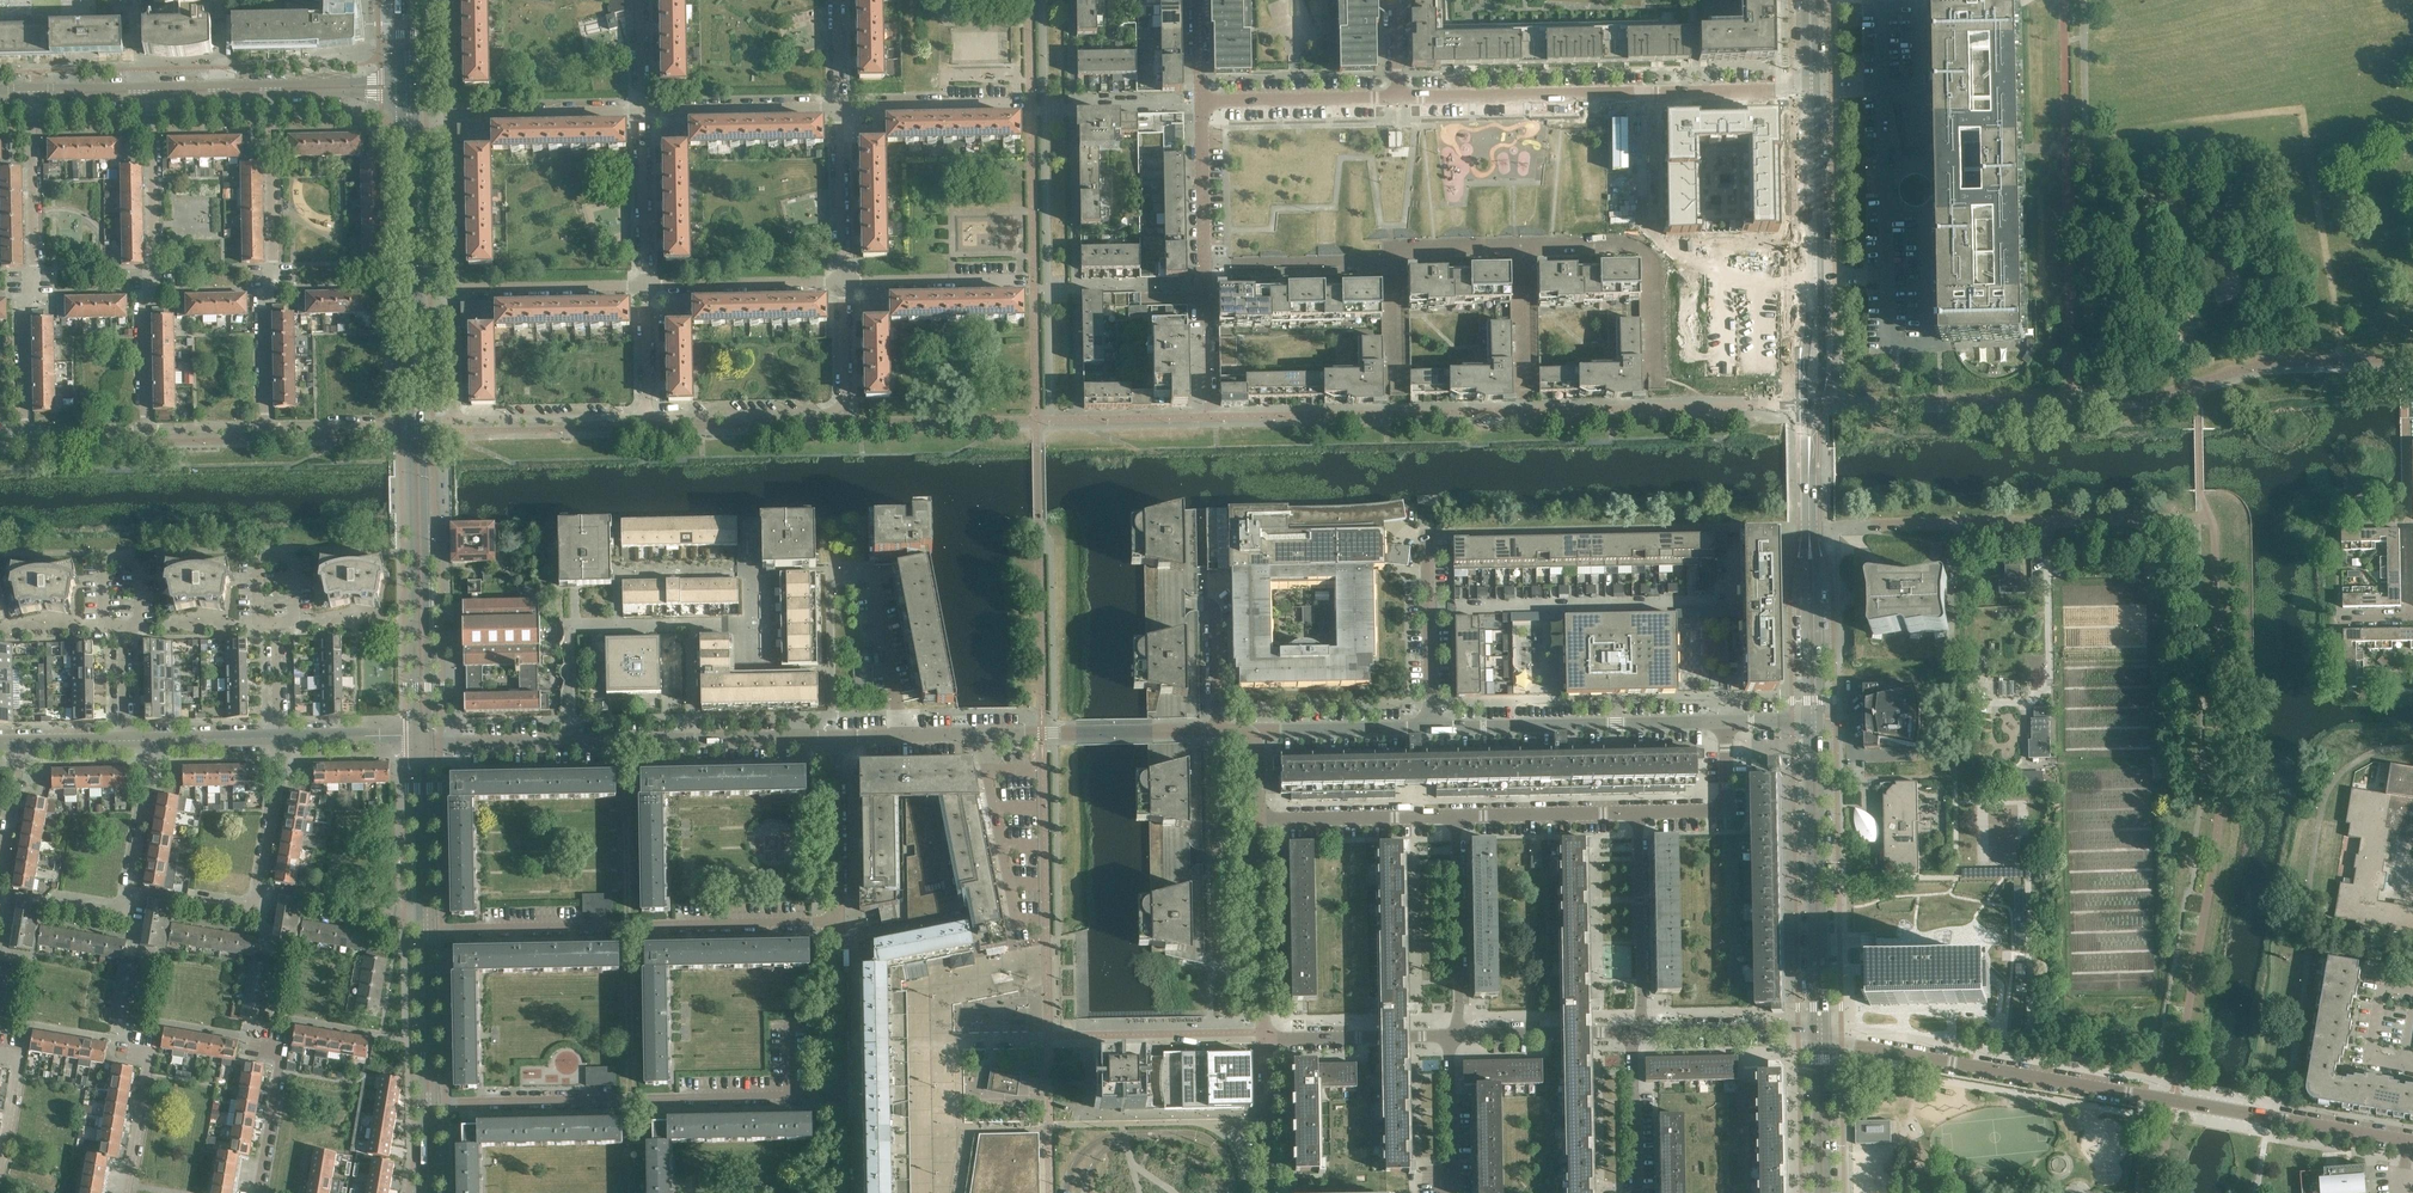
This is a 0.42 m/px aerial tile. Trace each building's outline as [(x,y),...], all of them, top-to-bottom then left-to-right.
[(6,28),(18,27),(29,27),(41,27),(53,27),(64,27),(65,55),(75,55),(74,28),(78,28),(78,25),(89,25),(89,43),(82,43),(82,55),(99,55),(98,26),(97,26),(97,24),(96,0),(0,0),(0,28),(6,28)] [(212,1),(201,2),(201,0),(154,0),(154,2),(144,3),(145,54),(146,54),(152,55),(156,56),(160,57),(164,57),(168,58),(172,58),(176,58),(180,58),(184,58),(188,58),(192,57),(196,57),(200,56),(203,55),(207,54),(211,53),(213,53),(212,1)] [(487,0),(464,0),(464,9),(463,9),(463,10),(488,10),(487,0)] [(1096,0),(1076,0),(1077,36),(1077,35),(1097,35),(1097,30),(1096,0)] [(1211,29),(1213,29),(1213,37),(1214,72),(1251,71),(1250,34),(1239,34),(1239,29),(1248,28),(1247,17),(1243,17),(1243,11),(1247,10),(1247,9),(1243,9),(1242,2),(1247,2),(1247,0),(1210,0),(1211,29)] [(1376,26),(1378,26),(1377,0),(1341,0),(1341,1),(1345,1),(1345,7),(1341,7),(1341,9),(1345,9),(1345,16),(1341,15),(1341,27),(1350,26),(1350,32),(1339,32),(1339,58),(1339,65),(1339,69),(1376,68),(1376,26)] [(1478,40),(1435,41),(1435,28),(1440,28),(1440,34),(1441,34),(1440,0),(1410,0),(1412,67),(1454,67),(1454,66),(1478,66),(1479,66),(1478,40)] [(1689,0),(1680,0),(1680,9),(1689,8),(1689,0)] [(1773,0),(1698,0),(1699,61),(1701,61),(1713,60),(1713,61),(1775,60),(1773,0)] [(883,40),(882,21),(882,2),(858,2),(858,3),(859,3),(859,7),(859,24),(858,24),(858,25),(861,25),(861,29),(859,29),(859,40),(858,40),(883,40)] [(625,11),(623,4),(623,3),(610,6),(608,6),(610,14),(625,11)] [(363,40),(357,4),(325,5),(325,25),(323,36),(325,49),(353,46),(355,45),(356,44),(356,42),(365,40),(363,40)] [(1182,16),(1182,4),(1181,4),(1161,4),(1161,16),(1182,16)] [(686,44),(685,25),(685,6),(660,6),(660,7),(662,6),(662,11),(661,11),(662,27),(661,27),(661,29),(663,28),(664,33),(662,33),(662,43),(661,43),(661,45),(663,45),(663,44),(686,44)] [(2025,339),(2024,299),(2021,144),(2018,7),(1936,9),(1938,128),(1940,128),(1940,143),(1938,143),(1942,340),(2025,339)] [(488,48),(488,29),(488,10),(463,10),(465,10),(465,15),(464,15),(465,31),(464,31),(464,32),(466,32),(466,37),(465,37),(465,47),(464,47),(464,48),(488,48)] [(323,36),(325,25),(321,25),(321,23),(303,23),(303,21),(303,15),(230,17),(230,23),(233,23),(234,52),(303,51),(325,49),(323,36)] [(618,28),(615,15),(607,17),(610,30),(615,28),(618,28)] [(1182,28),(1182,16),(1161,16),(1161,28),(1182,28)] [(111,54),(111,26),(111,24),(97,24),(97,26),(98,26),(99,55),(111,54)] [(124,54),(123,25),(123,24),(111,24),(111,26),(111,54),(122,54),(124,54)] [(1689,62),(1689,32),(1675,32),(1675,24),(1478,28),(1478,40),(1479,66),(1689,62)] [(89,43),(89,25),(78,25),(78,28),(74,28),(75,55),(82,55),(82,43),(89,43)] [(18,56),(18,27),(6,28),(7,57),(18,56)] [(30,56),(29,27),(18,27),(18,56),(30,56)] [(42,56),(41,27),(29,27),(30,56),(42,56)] [(53,56),(53,27),(41,27),(42,56),(53,56)] [(65,55),(64,27),(53,27),(53,56),(65,55)] [(1182,39),(1182,28),(1161,28),(1161,40),(1182,39)] [(1182,51),(1182,39),(1161,40),(1162,51),(1182,51)] [(883,79),(883,59),(883,40),(858,40),(858,41),(860,41),(860,45),(859,45),(860,62),(859,62),(859,63),(861,63),(861,67),(860,67),(860,79),(883,79)] [(686,82),(686,63),(686,44),(663,44),(663,45),(663,49),(662,49),(663,65),(662,65),(662,67),(664,66),(664,71),(663,71),(663,83),(686,82)] [(489,86),(489,67),(488,48),(464,48),(466,48),(466,53),(465,53),(465,69),(464,69),(464,70),(467,70),(467,75),(465,75),(466,87),(489,86)] [(1183,63),(1182,51),(1162,51),(1162,63),(1183,63)] [(1136,75),(1136,53),(1124,54),(1125,75),(1136,75)] [(1089,76),(1089,54),(1077,55),(1078,76),(1089,76)] [(1101,75),(1101,54),(1089,54),(1089,76),(1101,75)] [(1113,75),(1112,54),(1101,54),(1101,75),(1113,75)] [(1125,75),(1124,54),(1112,54),(1113,75),(1125,75)] [(1183,91),(1183,63),(1162,63),(1162,92),(1183,91)] [(1138,133),(1138,115),(1138,114),(1078,115),(1079,125),(1083,125),(1083,132),(1079,132),(1079,151),(1099,151),(1120,150),(1120,133),(1138,133)] [(1020,140),(1020,116),(981,117),(981,141),(982,141),(982,139),(987,139),(987,140),(1003,140),(1003,141),(1004,141),(1004,139),(1009,139),(1009,140),(1020,140)] [(981,141),(981,117),(943,118),(943,142),(944,142),(944,140),(949,140),(949,141),(965,141),(965,142),(966,142),(966,140),(971,140),(981,140),(981,141)] [(885,180),(884,142),(905,142),(905,143),(905,118),(887,119),(888,141),(885,141),(860,142),(860,143),(862,143),(862,148),(861,148),(862,164),(861,164),(861,165),(863,165),(863,170),(862,170),(862,180),(861,180),(885,180)] [(943,142),(943,118),(905,118),(905,143),(906,143),(906,141),(911,141),(911,142),(927,141),(927,142),(928,142),(928,141),(933,140),(933,141),(943,141),(943,142)] [(823,144),(823,120),(784,121),(784,145),(785,145),(785,143),(790,143),(790,144),(806,144),(806,145),(807,145),(807,143),(812,143),(812,144),(823,144)] [(1666,234),(1779,232),(1776,120),(1663,122),(1666,234)] [(746,146),(746,121),(708,122),(708,147),(709,147),(709,145),(714,145),(730,145),(730,146),(731,146),(731,144),(736,144),(736,145),(746,145),(746,146)] [(784,145),(784,121),(746,121),(746,146),(747,146),(747,144),(752,144),(752,145),(768,144),(768,145),(769,145),(769,144),(774,144),(784,144),(784,145)] [(688,184),(688,146),(708,146),(708,147),(708,122),(690,122),(690,126),(691,136),(691,146),(687,146),(687,145),(668,146),(663,146),(663,147),(665,147),(665,152),(664,152),(664,168),(664,169),(666,169),(666,174),(665,174),(665,184),(664,184),(688,184)] [(494,150),(493,126),(493,124),(458,125),(458,150),(466,149),(491,149),(491,150),(494,150)] [(626,147),(626,124),(587,125),(587,149),(588,149),(588,147),(593,147),(593,148),(609,148),(609,149),(610,149),(610,147),(615,147),(615,148),(626,147)] [(1184,141),(1184,124),(1171,124),(1172,141),(1184,141)] [(549,150),(549,125),(511,126),(511,150),(512,150),(512,149),(517,149),(533,149),(533,150),(534,150),(534,148),(539,148),(539,149),(549,149),(549,150)] [(587,149),(587,125),(549,125),(549,150),(550,150),(550,148),(555,148),(555,149),(571,148),(571,149),(572,149),(572,147),(577,147),(577,148),(587,148),(587,149)] [(511,150),(511,126),(493,126),(494,150),(511,149),(511,150)] [(691,146),(691,136),(682,136),(682,126),(667,126),(668,146),(687,145),(687,146),(691,146)] [(691,136),(690,126),(682,126),(682,136),(691,136)] [(1396,133),(1389,133),(1389,148),(1403,148),(1403,147),(1403,133),(1401,133),(1396,133)] [(348,156),(348,135),(334,136),(334,156),(348,156)] [(362,142),(362,138),(362,135),(348,135),(348,156),(362,155),(362,151),(362,148),(362,145),(362,142)] [(306,156),(305,136),(289,136),(290,157),(306,156)] [(320,156),(319,136),(305,136),(306,156),(320,156)] [(334,156),(334,136),(319,136),(320,156),(334,156)] [(242,144),(242,141),(241,137),(227,138),(228,158),(242,158),(242,157),(242,154),(242,151),(242,147),(242,144)] [(185,159),(185,138),(169,139),(170,159),(185,159)] [(200,158),(199,138),(185,138),(185,159),(200,158)] [(214,158),(213,138),(199,138),(200,158),(214,158)] [(228,158),(227,138),(213,138),(214,158),(228,158)] [(80,161),(79,140),(65,141),(66,161),(80,161)] [(94,160),(93,140),(79,140),(80,161),(94,160)] [(108,160),(107,140),(93,140),(94,160),(108,160)] [(122,146),(122,143),(122,140),(107,140),(108,160),(121,160),(122,160),(122,159),(122,156),(122,153),(122,150),(122,146)] [(66,161),(65,141),(49,141),(49,161),(66,161)] [(492,188),(491,150),(491,149),(466,149),(466,150),(468,150),(468,155),(467,155),(467,172),(466,172),(466,173),(469,173),(469,178),(467,178),(468,188),(467,188),(492,188)] [(1099,162),(1099,151),(1079,151),(1079,163),(1099,162)] [(1185,167),(1184,155),(1163,156),(1164,168),(1185,167)] [(385,189),(385,183),(383,183),(382,161),(371,161),(362,161),(363,211),(383,211),(383,189),(385,189)] [(1099,174),(1099,162),(1079,163),(1080,174),(1099,174)] [(265,191),(265,185),(263,185),(262,163),(251,164),(242,164),(243,213),(263,213),(263,191),(265,191)] [(145,193),(145,187),(142,187),(142,165),(131,166),(122,166),(123,216),(143,215),(142,193),(145,193)] [(1185,179),(1185,167),(1164,168),(1164,180),(1185,179)] [(25,196),(25,190),(22,190),(22,168),(10,168),(1,168),(2,218),(23,218),(22,196),(25,196)] [(1100,186),(1099,174),(1080,174),(1080,186),(1100,186)] [(1185,191),(1185,179),(1164,180),(1164,192),(1185,191)] [(886,218),(886,199),(885,180),(861,180),(861,181),(863,181),(863,186),(862,186),(862,202),(861,202),(861,203),(864,203),(864,208),(862,208),(863,218),(862,218),(886,218)] [(689,222),(689,203),(688,184),(664,184),(664,185),(666,185),(666,190),(665,190),(665,206),(664,206),(664,207),(667,207),(667,212),(665,212),(666,222),(665,222),(689,222)] [(1100,197),(1100,186),(1080,186),(1080,198),(1100,197)] [(492,226),(492,207),(492,188),(467,188),(467,189),(468,189),(469,194),(468,194),(468,210),(467,210),(467,211),(470,211),(470,216),(468,216),(468,226),(467,226),(492,226)] [(1185,203),(1185,191),(1164,192),(1164,204),(1185,203)] [(1100,225),(1100,197),(1080,198),(1081,226),(1100,225)] [(1186,215),(1185,203),(1164,204),(1165,215),(1186,215)] [(386,238),(386,232),(384,232),(383,211),(363,211),(364,261),(384,260),(384,238),(386,238)] [(266,241),(266,235),(264,235),(263,213),(243,213),(244,263),(264,263),(264,241),(266,241)] [(146,243),(146,237),(143,237),(143,215),(123,216),(124,265),(144,265),(144,243),(146,243)] [(1186,227),(1186,215),(1165,215),(1165,227),(1186,227)] [(26,245),(26,239),(23,239),(23,218),(2,218),(3,268),(24,267),(23,245),(26,245)] [(887,257),(886,237),(886,218),(862,218),(862,219),(864,219),(864,224),(863,224),(863,240),(862,240),(862,241),(865,241),(865,246),(863,246),(863,257),(887,257)] [(690,261),(689,241),(689,222),(665,222),(665,223),(666,223),(666,228),(666,244),(665,244),(665,245),(668,245),(668,250),(666,250),(666,261),(690,261)] [(493,264),(492,245),(492,226),(467,226),(467,227),(469,227),(469,232),(469,248),(468,248),(468,249),(470,249),(470,254),(469,254),(469,265),(493,264)] [(1186,239),(1186,227),(1165,227),(1165,239),(1186,239)] [(1186,251),(1186,239),(1165,239),(1165,251),(1186,251)] [(1140,269),(1140,247),(1128,248),(1128,269),(1140,269)] [(1093,270),(1093,248),(1081,249),(1081,270),(1082,270),(1093,270)] [(1105,269),(1104,248),(1093,248),(1093,270),(1105,269)] [(1117,269),(1116,248),(1104,248),(1105,269),(1117,269)] [(1128,269),(1128,248),(1116,248),(1117,269),(1128,269)] [(1187,277),(1186,251),(1165,251),(1166,273),(1165,278),(1187,277)] [(1601,303),(1601,299),(1640,298),(1639,272),(1639,265),(1599,266),(1599,273),(1581,273),(1581,270),(1538,271),(1537,271),(1538,304),(1601,303)] [(1510,301),(1510,275),(1510,268),(1470,269),(1470,275),(1452,276),(1452,272),(1448,272),(1447,272),(1443,272),(1425,273),(1409,273),(1408,273),(1408,285),(1409,307),(1428,307),(1453,306),(1454,306),(1471,306),(1472,306),(1472,302),(1484,301),(1497,301),(1510,301)] [(1233,291),(1218,291),(1218,301),(1218,308),(1219,316),(1219,323),(1236,323),(1236,325),(1236,335),(1271,334),(1271,331),(1353,329),(1354,367),(1358,367),(1358,365),(1374,365),(1374,360),(1382,360),(1382,378),(1410,377),(1410,373),(1411,373),(1411,365),(1411,333),(1410,333),(1409,287),(1269,290),(1252,291),(1234,291),(1233,291)] [(367,313),(367,292),(351,293),(351,313),(367,313)] [(323,314),(323,293),(307,294),(307,298),(307,302),(307,306),(307,310),(307,314),(323,314)] [(337,313),(337,293),(323,293),(323,314),(337,313)] [(351,313),(351,293),(337,293),(337,313),(351,313)] [(1103,305),(1103,294),(1103,293),(1082,294),(1082,305),(1103,305)] [(1128,306),(1128,294),(1116,294),(1116,307),(1128,306)] [(217,316),(217,295),(203,296),(203,316),(217,316)] [(231,315),(231,295),(217,295),(217,316),(231,315)] [(247,315),(247,295),(231,295),(231,315),(247,315)] [(985,320),(985,295),(947,296),(947,321),(947,319),(952,319),(952,320),(968,319),(968,320),(969,320),(969,318),(974,318),(974,319),(984,319),(984,320),(985,320)] [(1024,318),(1023,295),(985,295),(985,320),(985,318),(990,318),(990,319),(1006,318),(1006,319),(1007,319),(1007,318),(1012,317),(1012,318),(1024,318)] [(203,316),(203,296),(187,296),(187,300),(187,304),(187,308),(187,312),(187,316),(203,316)] [(947,321),(947,296),(909,297),(909,322),(909,320),(914,320),(930,320),(930,321),(931,321),(931,319),(936,319),(936,320),(946,320),(946,321),(947,321)] [(111,318),(111,297),(96,298),(97,318),(111,318)] [(127,317),(127,297),(111,297),(111,318),(127,317)] [(889,359),(888,321),(891,321),(908,321),(908,322),(909,322),(909,297),(891,297),(891,320),(888,320),(864,320),(864,322),(866,322),(866,326),(865,326),(865,343),(864,343),(864,344),(867,344),(867,348),(865,348),(865,359),(889,359)] [(83,318),(82,298),(66,298),(67,302),(67,306),(67,310),(67,314),(67,319),(83,318)] [(97,318),(96,298),(82,298),(83,318),(97,318)] [(827,322),(826,298),(787,299),(788,324),(789,324),(789,322),(793,322),(809,322),(809,323),(810,323),(811,323),(810,321),(815,321),(815,322),(827,322)] [(788,324),(787,299),(749,300),(750,324),(751,324),(750,323),(755,322),(755,323),(771,323),(771,324),(773,324),(773,322),(777,322),(777,323),(787,323),(787,324),(788,324)] [(750,324),(749,300),(711,301),(712,325),(713,325),(712,323),(717,323),(717,324),(733,324),(733,325),(735,325),(735,323),(739,323),(739,324),(749,323),(749,324),(750,324)] [(692,362),(691,324),(694,324),(711,324),(711,325),(712,325),(711,301),(694,301),(694,324),(691,324),(691,323),(667,324),(667,325),(668,325),(668,330),(668,346),(667,346),(667,347),(670,347),(670,352),(668,352),(668,362),(667,362),(667,363),(692,362)] [(630,326),(629,302),(590,303),(591,327),(591,326),(596,325),(596,326),(612,326),(612,327),(613,327),(613,325),(618,325),(618,326),(630,326)] [(497,328),(497,305),(497,303),(461,303),(462,328),(470,328),(494,327),(494,328),(497,328)] [(591,327),(590,303),(552,304),(553,328),(553,326),(558,326),(558,327),(574,327),(574,328),(575,328),(575,326),(580,326),(580,327),(590,326),(590,327),(591,327)] [(515,329),(514,304),(497,305),(497,328),(514,328),(514,329),(515,329)] [(553,328),(552,304),(514,304),(515,329),(515,327),(520,327),(520,328),(536,327),(536,328),(537,328),(537,327),(542,327),(552,327),(552,328),(553,328)] [(1103,316),(1103,305),(1082,305),(1082,317),(1103,316)] [(1188,318),(1187,305),(1173,306),(1174,318),(1188,318)] [(1174,318),(1173,306),(1165,306),(1166,318),(1174,318)] [(1640,321),(1640,310),(1608,310),(1608,362),(1610,362),(1616,362),(1621,362),(1621,368),(1604,369),(1594,369),(1591,369),(1576,369),(1566,369),(1566,392),(1579,391),(1587,395),(1605,395),(1613,398),(1625,398),(1641,398),(1641,373),(1640,321)] [(295,358),(294,336),(294,314),(284,314),(280,314),(277,314),(273,314),(274,333),(271,333),(271,339),(274,339),(274,358),(295,358)] [(174,360),(174,338),(174,316),(164,316),(161,316),(158,316),(153,316),(154,336),(151,336),(151,342),(154,342),(154,361),(174,360)] [(1103,328),(1103,316),(1082,317),(1083,329),(1103,328)] [(54,364),(54,340),(54,318),(44,318),(41,318),(37,318),(33,319),(34,338),(31,338),(31,344),(34,344),(34,364),(54,364)] [(1189,401),(1188,353),(1188,318),(1174,318),(1166,318),(1152,318),(1153,392),(1131,392),(1131,408),(1172,407),(1173,401),(1189,401)] [(1236,335),(1236,325),(1236,323),(1219,323),(1219,325),(1219,335),(1236,335)] [(1512,393),(1512,386),(1512,382),(1511,324),(1497,324),(1486,324),(1486,325),(1487,338),(1487,351),(1487,364),(1492,364),(1492,371),(1475,371),(1449,372),(1450,394),(1458,398),(1473,397),(1476,397),(1484,401),(1496,401),(1512,400),(1512,397),(1512,396),(1512,395),(1512,394),(1512,393)] [(495,366),(494,328),(494,327),(470,328),(470,329),(472,329),(472,334),(471,334),(471,350),(470,350),(470,351),(473,351),(473,356),(471,356),(471,366),(470,366),(470,367),(495,366)] [(1104,340),(1103,328),(1083,329),(1083,340),(1104,340)] [(1237,366),(1236,335),(1219,335),(1220,366),(1237,366)] [(1383,387),(1383,383),(1383,360),(1382,339),(1358,340),(1358,365),(1358,367),(1363,367),(1363,369),(1363,373),(1346,374),(1324,374),(1324,397),(1325,397),(1333,400),(1344,400),(1347,400),(1355,403),(1367,403),(1383,402),(1383,400),(1383,397),(1383,393),(1383,387)] [(1104,352),(1104,340),(1083,340),(1083,352),(1104,352)] [(1104,363),(1104,352),(1083,352),(1083,364),(1104,363)] [(296,407),(295,382),(295,358),(274,358),(275,380),(272,380),(272,386),(275,386),(275,408),(296,407)] [(889,398),(889,378),(889,359),(865,359),(865,360),(866,360),(866,364),(866,381),(865,381),(865,382),(867,382),(868,386),(866,386),(866,398),(889,398)] [(175,410),(175,385),(174,360),(154,361),(155,382),(152,382),(152,388),(155,388),(155,410),(175,410)] [(693,401),(692,381),(692,362),(667,363),(669,363),(669,368),(668,368),(669,384),(668,384),(668,385),(670,385),(670,390),(669,390),(669,402),(693,401)] [(55,412),(55,387),(54,364),(34,364),(35,384),(32,385),(32,390),(35,390),(35,412),(55,412)] [(496,405),(495,385),(495,366),(470,367),(472,367),(472,372),(471,372),(472,388),(471,388),(471,389),(473,389),(473,394),(472,394),(472,405),(496,405)] [(1566,392),(1566,369),(1553,370),(1553,392),(1566,392)] [(1553,370),(1539,370),(1540,392),(1553,392),(1553,370)] [(1424,395),(1424,372),(1411,373),(1410,373),(1410,394),(1410,395),(1424,395)] [(1437,394),(1437,372),(1424,372),(1424,395),(1437,394)] [(1450,394),(1449,372),(1437,372),(1437,394),(1449,394),(1450,394)] [(1324,397),(1324,374),(1311,375),(1312,397),(1324,397)] [(1273,398),(1272,375),(1259,376),(1260,398),(1273,398)] [(1286,397),(1285,375),(1272,375),(1273,398),(1286,397)] [(1299,397),(1298,375),(1285,375),(1286,397),(1299,397)] [(1312,397),(1311,375),(1298,375),(1299,397),(1312,397)] [(1246,387),(1246,376),(1234,376),(1234,385),(1220,385),(1220,388),(1234,387),(1246,387)] [(1234,385),(1234,376),(1220,377),(1220,385),(1234,385)] [(1260,398),(1259,376),(1246,376),(1246,387),(1247,387),(1247,405),(1248,406),(1248,398),(1260,398)] [(1096,408),(1095,387),(1084,388),(1084,409),(1096,408)] [(1108,408),(1107,387),(1095,387),(1096,408),(1108,408)] [(1119,408),(1119,387),(1107,387),(1108,408),(1119,408)] [(1131,408),(1131,392),(1131,387),(1119,387),(1119,408),(1131,408)] [(1234,402),(1234,387),(1220,388),(1221,406),(1222,406),(1222,402),(1234,402)] [(1247,405),(1247,387),(1246,387),(1234,387),(1234,402),(1234,406),(1246,406),(1247,405)] [(1369,684),(1369,668),(1372,668),(1372,659),(1374,659),(1373,567),(1385,567),(1384,564),(1393,563),(1393,546),(1384,546),(1384,530),(1383,530),(1383,523),(1393,522),(1405,520),(1402,502),(1385,504),(1374,506),(1364,507),(1356,507),(1349,508),(1342,508),(1288,509),(1288,508),(1228,509),(1228,511),(1229,511),(1229,533),(1228,533),(1229,570),(1232,570),(1232,575),(1233,662),(1235,662),(1236,671),(1239,671),(1239,686),(1240,686),(1247,686),(1369,684)] [(1185,615),(1185,592),(1186,592),(1186,593),(1187,594),(1188,595),(1189,595),(1191,596),(1192,596),(1193,596),(1198,596),(1197,575),(1197,568),(1196,509),(1183,510),(1183,507),(1172,510),(1143,510),(1143,516),(1143,517),(1131,518),(1131,525),(1131,564),(1144,564),(1146,642),(1133,642),(1134,682),(1134,689),(1147,688),(1147,689),(1147,719),(1187,719),(1187,714),(1199,714),(1199,718),(1200,718),(1198,611),(1193,611),(1192,611),(1191,611),(1190,612),(1188,613),(1187,614),(1186,615),(1185,615)] [(1218,564),(1217,509),(1206,510),(1208,570),(1218,570),(1218,564)] [(956,697),(928,553),(932,553),(931,515),(868,516),(869,562),(874,561),(896,561),(900,579),(899,579),(899,580),(893,581),(893,583),(894,586),(894,587),(914,691),(921,689),(924,704),(954,703),(953,698),(956,697)] [(816,562),(815,526),(815,517),(762,518),(763,564),(792,564),(792,568),(816,567),(816,562)] [(738,545),(737,520),(737,518),(722,519),(723,546),(738,545)] [(694,546),(694,519),(679,520),(680,546),(694,546)] [(708,546),(708,519),(694,519),(694,546),(708,546)] [(723,546),(722,519),(708,519),(708,546),(723,546)] [(637,547),(636,520),(621,521),(622,548),(637,547)] [(651,547),(651,520),(636,520),(637,547),(651,547)] [(665,547),(665,520),(651,520),(651,547),(665,547)] [(680,546),(679,520),(665,520),(665,547),(680,546)] [(611,585),(610,530),(610,521),(559,522),(560,586),(568,586),(568,584),(577,584),(577,586),(579,586),(579,584),(609,584),(609,585),(611,585)] [(495,563),(495,523),(451,524),(451,563),(495,563)] [(2361,550),(2361,530),(2342,531),(2342,543),(2351,543),(2352,550),(2361,550)] [(2380,542),(2380,530),(2361,530),(2361,550),(2376,550),(2376,543),(2380,542)] [(2400,549),(2400,530),(2380,530),(2380,542),(2387,542),(2387,549),(2400,549)] [(1780,687),(1777,536),(1773,536),(1773,533),(1741,533),(1745,691),(1776,690),(1776,687),(1780,687)] [(1713,549),(1713,534),(1698,534),(1698,535),(1699,535),(1699,559),(1700,559),(1714,559),(1713,549)] [(1727,549),(1727,534),(1713,534),(1713,549),(1727,549)] [(1658,536),(1659,536),(1659,535),(1644,535),(1644,536),(1645,536),(1645,566),(1659,566),(1658,536)] [(1699,535),(1698,535),(1685,536),(1686,566),(1700,565),(1700,559),(1699,559),(1699,535)] [(1617,537),(1618,537),(1618,536),(1603,536),(1603,537),(1604,567),(1618,567),(1617,537)] [(1645,536),(1644,536),(1631,537),(1631,567),(1645,566),(1645,536)] [(1672,566),(1672,536),(1659,536),(1658,536),(1659,566),(1672,566)] [(1686,566),(1685,536),(1672,536),(1672,566),(1686,566)] [(1563,538),(1563,537),(1548,537),(1548,538),(1549,538),(1550,568),(1563,568),(1563,538)] [(1590,561),(1590,537),(1576,538),(1577,562),(1590,561)] [(1603,537),(1590,537),(1590,561),(1590,567),(1604,567),(1603,537)] [(1631,567),(1631,537),(1618,537),(1617,537),(1618,567),(1631,567)] [(1522,539),(1523,539),(1523,538),(1508,538),(1508,539),(1509,569),(1523,569),(1522,539)] [(1549,538),(1548,538),(1536,539),(1536,568),(1550,568),(1549,538)] [(1577,562),(1576,538),(1563,538),(1563,568),(1578,568),(1577,562)] [(1467,540),(1468,540),(1468,539),(1453,539),(1454,570),(1468,570),(1467,540)] [(1495,569),(1495,539),(1481,540),(1482,570),(1495,569)] [(1508,539),(1495,539),(1495,569),(1509,569),(1508,539)] [(1536,568),(1536,539),(1523,539),(1522,539),(1523,569),(1536,568)] [(1482,570),(1481,540),(1468,540),(1467,540),(1468,570),(1482,570)] [(1946,542),(1853,544),(1855,659),(1948,657),(1946,542)] [(2400,568),(2400,549),(2387,549),(2388,554),(2380,554),(2381,568),(2400,568)] [(379,598),(381,580),(384,580),(384,579),(391,579),(384,570),(385,570),(382,558),(352,564),(322,560),(320,571),(314,580),(321,580),(320,581),(324,582),(327,599),(325,610),(331,608),(348,605),(350,605),(353,605),(354,605),(355,605),(358,605),(375,607),(381,609),(378,598),(379,598)] [(224,601),(227,583),(230,583),(230,582),(236,582),(230,573),(231,573),(228,562),(198,568),(167,563),(166,574),(160,583),(166,583),(166,584),(169,585),(173,602),(171,613),(177,611),(194,608),(196,608),(198,609),(201,608),(202,608),(204,608),(221,610),(227,612),(224,601)] [(70,604),(73,587),(76,586),(76,585),(82,585),(76,576),(74,565),(44,571),(13,566),(11,577),(12,577),(12,578),(6,586),(12,586),(12,587),(15,588),(19,605),(17,616),(22,614),(23,614),(40,611),(42,612),(44,612),(47,612),(48,611),(49,611),(67,613),(73,615),(70,604)] [(2022,584),(2021,565),(2006,565),(2006,580),(2000,580),(2000,593),(2028,593),(2028,584),(2022,584)] [(2401,587),(2400,568),(2381,568),(2381,583),(2388,583),(2388,587),(2401,587)] [(798,587),(798,573),(780,574),(780,587),(798,587)] [(816,573),(798,573),(798,587),(816,587),(816,573)] [(739,604),(738,579),(723,580),(724,604),(739,604)] [(695,605),(695,580),(680,581),(681,605),(695,605)] [(710,605),(709,580),(695,580),(695,605),(710,605)] [(724,604),(723,580),(709,580),(710,605),(724,604)] [(538,694),(538,665),(540,665),(540,647),(541,647),(540,641),(544,641),(548,636),(548,629),(543,625),(540,625),(540,619),(539,619),(539,601),(536,601),(536,584),(517,584),(518,601),(504,601),(504,599),(498,599),(498,601),(496,601),(495,599),(489,599),(489,602),(487,602),(487,599),(480,599),(481,602),(478,602),(478,594),(481,594),(481,581),(468,581),(468,594),(472,594),(472,602),(463,602),(463,620),(462,620),(463,649),(464,667),(466,667),(467,696),(464,696),(465,713),(541,711),(541,710),(549,710),(549,709),(549,695),(541,695),(541,694),(538,694)] [(638,606),(637,581),(622,582),(623,606),(638,606)] [(652,606),(652,581),(637,581),(638,606),(652,606)] [(666,605),(666,581),(652,581),(652,606),(666,605)] [(681,605),(680,581),(666,581),(666,605),(681,605)] [(799,600),(798,587),(780,587),(780,600),(799,600)] [(817,600),(816,587),(798,587),(799,600),(817,600)] [(2382,607),(2381,594),(2377,595),(2377,587),(2362,588),(2363,607),(2382,607)] [(2401,607),(2401,587),(2388,587),(2388,594),(2381,594),(2382,607),(2401,607)] [(2363,607),(2362,588),(2352,588),(2352,595),(2343,595),(2343,608),(2363,607)] [(799,613),(799,600),(780,600),(781,613),(799,613)] [(817,613),(817,600),(799,600),(799,613),(817,613)] [(1306,621),(1306,610),(1303,610),(1303,607),(1293,607),(1293,610),(1289,610),(1289,621),(1294,621),(1294,624),(1304,624),(1304,621),(1306,621)] [(799,626),(799,613),(781,613),(781,626),(799,626)] [(817,625),(817,613),(799,613),(799,626),(817,625)] [(1676,692),(1674,614),(1562,617),(1564,694),(1676,692)] [(1479,618),(1478,618),(1455,618),(1455,632),(1479,631),(1479,618)] [(817,638),(817,625),(799,626),(799,639),(817,638)] [(799,639),(799,626),(781,626),(781,639),(799,639)] [(2402,642),(2401,629),(2382,630),(2383,649),(2392,649),(2392,642),(2402,642)] [(2401,629),(2402,642),(2411,641),(2411,649),(2412,649),(2412,629),(2401,629)] [(1485,644),(1485,631),(1485,630),(1479,631),(1455,632),(1455,645),(1485,644)] [(2363,642),(2363,630),(2344,630),(2344,650),(2356,649),(2356,643),(2363,642)] [(2383,649),(2382,630),(2363,630),(2363,642),(2368,642),(2368,650),(2383,649)] [(342,651),(342,637),(320,638),(320,651),(342,651)] [(730,671),(730,637),(700,637),(701,672),(701,679),(701,708),(786,707),(786,706),(800,706),(818,706),(818,676),(730,678),(730,671)] [(661,693),(661,664),(660,638),(606,640),(607,694),(661,693)] [(818,651),(817,638),(799,639),(800,652),(818,651)] [(247,653),(247,639),(226,639),(226,653),(247,653)] [(800,652),(799,639),(781,639),(781,652),(800,652)] [(166,654),(166,641),(144,641),(145,655),(166,654)] [(93,656),(93,642),(72,643),(72,656),(93,656)] [(12,644),(0,644),(0,658),(12,657),(12,644)] [(1485,657),(1485,644),(1455,645),(1456,657),(1480,657),(1480,658),(1485,657)] [(2364,668),(2364,654),(2357,654),(2356,649),(2344,650),(2344,669),(2364,668)] [(342,664),(342,651),(320,651),(321,664),(342,664)] [(818,665),(818,651),(800,652),(800,665),(818,665)] [(800,665),(800,652),(781,652),(782,666),(800,665)] [(248,666),(247,653),(226,653),(226,666),(248,666)] [(166,667),(166,654),(145,655),(145,668),(166,667)] [(872,665),(871,654),(855,654),(855,665),(872,665)] [(94,669),(93,656),(72,656),(72,669),(94,669)] [(12,657),(0,658),(0,671),(12,670),(12,657)] [(1480,670),(1480,658),(1480,657),(1456,657),(1456,670),(1480,670)] [(342,677),(342,664),(321,664),(321,677),(342,677)] [(248,678),(248,666),(226,666),(226,679),(248,678)] [(167,680),(166,667),(145,668),(145,681),(167,680)] [(2357,678),(2364,678),(2364,668),(2344,669),(2345,688),(2357,688),(2357,678)] [(94,682),(94,669),(72,669),(72,682),(94,682)] [(12,670),(0,671),(0,683),(13,683),(12,670)] [(1480,683),(1480,670),(1456,670),(1456,683),(1480,683)] [(343,689),(342,677),(321,677),(321,690),(343,689)] [(248,691),(248,678),(226,679),(227,692),(248,691)] [(167,693),(167,680),(145,681),(145,693),(167,693)] [(94,694),(94,682),(72,682),(73,695),(94,694)] [(13,683),(0,683),(0,696),(13,696),(13,683)] [(1480,696),(1480,683),(1456,683),(1456,697),(1480,696)] [(1916,690),(1915,686),(1880,694),(1878,686),(1879,686),(1879,685),(1864,686),(1865,749),(1880,749),(1880,748),(1879,748),(1881,740),(1916,747),(1917,743),(1918,739),(1919,735),(1919,731),(1920,725),(1920,721),(1920,717),(1920,713),(1920,709),(1919,706),(1919,702),(1918,696),(1917,694),(1916,690)] [(343,702),(343,689),(321,690),(321,703),(343,702)] [(248,704),(248,691),(227,692),(227,705),(248,704)] [(1977,702),(1977,692),(1971,692),(1971,699),(1967,699),(1967,709),(1971,709),(1971,710),(1983,710),(1983,702),(1977,702)] [(167,706),(167,693),(145,693),(146,706),(167,706)] [(94,707),(94,694),(73,695),(73,708),(94,707)] [(13,696),(0,696),(0,709),(13,709),(13,696)] [(343,716),(343,702),(321,703),(322,716),(343,716)] [(249,718),(248,704),(227,705),(227,718),(249,718)] [(167,720),(167,706),(146,706),(146,720),(167,720)] [(95,721),(94,707),(73,708),(73,721),(95,721)] [(13,709),(0,709),(0,723),(13,723),(13,709)] [(2051,758),(2050,719),(2032,719),(2032,740),(2035,740),(2035,746),(2029,746),(2029,758),(2051,758)] [(1190,869),(1190,846),(1191,846),(1192,847),(1193,848),(1194,849),(1196,850),(1197,850),(1198,850),(1203,850),(1201,742),(1200,742),(1200,746),(1188,747),(1188,742),(1148,743),(1148,774),(1135,774),(1136,821),(1149,821),(1151,898),(1138,899),(1139,946),(1151,945),(1152,945),(1152,952),(1165,952),(1165,955),(1205,964),(1205,963),(1205,951),(1203,864),(1199,864),(1197,864),(1196,865),(1195,865),(1194,866),(1193,867),(1192,868),(1191,869),(1190,869)] [(1674,779),(1674,753),(1653,754),(1654,780),(1674,779)] [(1696,779),(1695,753),(1674,753),(1674,779),(1685,779),(1696,779)] [(1633,780),(1633,754),(1612,755),(1612,781),(1633,780)] [(1654,780),(1653,754),(1633,754),(1633,780),(1654,780)] [(1571,782),(1571,755),(1549,756),(1550,782),(1571,782)] [(1592,781),(1591,755),(1571,755),(1571,782),(1581,781),(1592,781)] [(1612,781),(1612,755),(1591,755),(1592,781),(1612,781)] [(1529,782),(1529,756),(1508,757),(1509,783),(1519,783),(1529,782)] [(1550,782),(1549,756),(1529,756),(1529,782),(1540,782),(1550,782)] [(1488,783),(1487,757),(1446,758),(1446,784),(1447,797),(1488,796),(1488,783)] [(1509,783),(1508,757),(1487,757),(1488,783),(1499,783),(1509,783)] [(1436,784),(1435,758),(1394,759),(1395,785),(1405,785),(1405,782),(1406,782),(1425,781),(1426,784),(1436,784)] [(1446,784),(1446,758),(1435,758),(1436,784),(1446,784)] [(1363,786),(1363,759),(1342,760),(1343,786),(1353,786),(1363,786)] [(1384,785),(1384,759),(1363,759),(1363,786),(1374,785),(1384,785)] [(1395,785),(1394,759),(1384,759),(1384,785),(1395,785)] [(1322,786),(1322,760),(1301,761),(1302,787),(1312,787),(1322,786)] [(1343,786),(1342,760),(1322,760),(1322,786),(1332,786),(1343,786)] [(1302,787),(1301,761),(1280,761),(1280,787),(1291,787),(1302,787)] [(364,783),(364,763),(351,764),(352,784),(364,783)] [(377,783),(376,763),(364,763),(364,783),(377,783)] [(390,783),(389,773),(389,763),(376,763),(377,783),(390,783)] [(326,784),(326,764),(314,764),(315,784),(326,784)] [(339,784),(339,764),(326,764),(326,784),(339,784)] [(352,784),(351,764),(339,764),(339,784),(352,784)] [(1008,946),(972,764),(931,765),(931,767),(901,767),(901,775),(897,775),(896,765),(859,766),(860,811),(858,811),(860,913),(862,912),(862,901),(863,901),(865,910),(864,910),(864,912),(879,909),(881,924),(880,925),(880,926),(965,910),(967,921),(973,948),(979,947),(980,952),(1008,946)] [(2371,889),(2384,891),(2387,873),(2383,872),(2385,860),(2389,861),(2392,843),(2388,843),(2390,831),(2400,833),(2402,824),(2407,825),(2405,838),(2412,839),(2412,768),(2391,765),(2386,795),(2352,789),(2346,823),(2351,824),(2349,836),(2345,836),(2358,838),(2355,855),(2353,854),(2351,868),(2353,868),(2350,884),(2336,882),(2336,883),(2341,884),(2335,917),(2335,918),(2348,920),(2349,920),(2356,921),(2356,926),(2378,929),(2378,925),(2385,926),(2386,917),(2392,918),(2390,931),(2407,934),(2408,930),(2412,930),(2412,908),(2412,904),(2395,901),(2394,905),(2378,902),(2378,898),(2370,896),(2371,889)] [(208,786),(208,766),(195,767),(196,787),(208,786)] [(221,786),(220,766),(208,766),(208,786),(221,786)] [(233,786),(233,766),(220,766),(221,786),(233,786)] [(246,786),(245,766),(233,766),(233,786),(246,786)] [(259,786),(258,766),(245,766),(246,786),(259,786)] [(1783,1005),(1778,776),(1781,776),(1781,766),(1775,766),(1775,776),(1752,777),(1757,1006),(1783,1005)] [(196,787),(195,767),(183,767),(183,768),(184,787),(196,787)] [(115,789),(114,768),(102,769),(102,789),(115,789)] [(128,788),(127,768),(114,768),(115,789),(128,788)] [(65,789),(64,769),(52,770),(53,790),(65,789)] [(77,789),(77,769),(64,769),(65,789),(77,789)] [(90,789),(89,769),(77,769),(77,789),(90,789)] [(102,789),(102,769),(89,769),(90,789),(102,789)] [(806,794),(805,770),(788,771),(788,770),(781,770),(781,771),(765,771),(765,795),(806,794)] [(705,796),(705,771),(701,771),(701,772),(685,773),(685,796),(705,796)] [(725,796),(725,772),(708,772),(708,771),(705,771),(705,796),(725,796)] [(745,795),(745,771),(741,771),(741,772),(725,772),(725,796),(745,795)] [(765,795),(765,771),(748,772),(748,771),(745,771),(745,795),(765,795)] [(685,796),(685,773),(661,773),(661,777),(644,778),(644,796),(662,796),(665,796),(665,797),(685,796)] [(2043,788),(2043,773),(2019,773),(2019,788),(2042,788),(2043,788)] [(555,799),(555,774),(551,774),(551,775),(535,776),(535,799),(555,799)] [(575,799),(575,775),(558,775),(558,774),(555,774),(555,799),(575,799)] [(595,798),(594,774),(591,774),(591,775),(575,775),(575,799),(595,798)] [(616,798),(615,774),(598,774),(594,774),(595,798),(616,798)] [(515,800),(515,775),(511,775),(511,776),(495,776),(495,800),(515,800)] [(535,799),(535,776),(518,776),(518,775),(515,775),(515,800),(535,799)] [(495,800),(495,776),(470,777),(471,781),(453,781),(454,800),(472,800),(475,800),(475,801),(495,800)] [(1675,793),(1674,779),(1654,780),(1654,793),(1675,793)] [(1685,792),(1685,779),(1674,779),(1675,793),(1685,792)] [(1633,793),(1633,780),(1612,781),(1613,794),(1633,793)] [(1654,793),(1654,780),(1633,780),(1633,793),(1654,793)] [(1592,794),(1592,781),(1581,781),(1581,794),(1592,794)] [(1613,794),(1612,781),(1592,781),(1592,794),(1613,794)] [(1530,796),(1529,782),(1519,783),(1519,796),(1530,796)] [(1540,795),(1540,782),(1529,782),(1530,796),(1540,795)] [(1933,835),(1933,821),(1922,821),(1922,815),(1918,815),(1918,782),(1884,783),(1885,816),(1875,821),(1872,818),(1868,814),(1865,812),(1861,810),(1856,809),(1855,814),(1855,820),(1855,825),(1857,830),(1859,834),(1861,837),(1865,840),(1867,841),(1870,842),(1872,842),(1877,842),(1877,841),(1885,841),(1886,875),(1919,874),(1919,842),(1922,842),(1922,835),(1933,835)] [(1499,796),(1499,783),(1488,783),(1488,796),(1499,796)] [(1447,797),(1446,784),(1436,784),(1436,797),(1447,797)] [(1384,798),(1384,785),(1374,785),(1374,799),(1384,798)] [(1395,798),(1395,785),(1384,785),(1384,798),(1395,798)] [(1343,799),(1343,786),(1332,786),(1333,799),(1343,799)] [(1354,799),(1353,788),(1353,786),(1343,786),(1343,799),(1354,799)] [(1302,800),(1302,787),(1291,787),(1291,800),(1302,800)] [(1312,800),(1312,789),(1312,787),(1302,787),(1302,800),(1312,800)] [(308,808),(310,795),(291,791),(288,805),(308,808)] [(177,811),(180,797),(160,794),(158,807),(177,811)] [(46,813),(49,800),(29,796),(27,810),(46,813)] [(664,911),(662,796),(644,796),(640,797),(642,911),(664,911)] [(474,915),(472,820),(472,800),(454,800),(450,800),(452,915),(474,915)] [(306,821),(308,808),(288,805),(286,818),(306,821)] [(175,824),(177,811),(158,807),(155,821),(175,824)] [(44,827),(46,813),(27,810),(24,823),(44,827)] [(304,835),(306,821),(286,818),(284,831),(304,835)] [(173,837),(175,824),(155,821),(153,834),(173,837)] [(42,840),(44,827),(24,823),(22,836),(42,840)] [(301,848),(304,835),(284,831),(282,844),(301,848)] [(171,850),(173,837),(153,834),(151,847),(171,850)] [(40,853),(42,840),(22,836),(20,850),(40,853)] [(1677,876),(1677,837),(1653,837),(1654,876),(1677,876)] [(1589,1043),(1589,1032),(1588,1010),(1591,1010),(1599,1010),(1599,1003),(1589,1003),(1588,1003),(1587,989),(1584,989),(1584,977),(1587,977),(1587,948),(1583,948),(1583,936),(1586,936),(1586,907),(1582,907),(1582,895),(1586,895),(1585,866),(1581,866),(1581,854),(1585,854),(1585,852),(1586,852),(1588,852),(1591,852),(1590,840),(1585,840),(1584,839),(1561,839),(1561,840),(1561,849),(1561,861),(1561,881),(1562,901),(1562,922),(1562,931),(1563,935),(1563,949),(1563,963),(1563,976),(1564,990),(1564,1003),(1560,1003),(1560,1010),(1560,1011),(1564,1011),(1565,1032),(1565,1043),(1565,1044),(1565,1058),(1565,1072),(1565,1085),(1566,1099),(1566,1112),(1566,1126),(1567,1140),(1568,1192),(1588,1192),(1588,1181),(1591,1181),(1591,1152),(1587,1152),(1587,1140),(1591,1140),(1590,1111),(1586,1111),(1586,1100),(1590,1099),(1589,1070),(1585,1070),(1585,1059),(1589,1059),(1589,1043)] [(1495,880),(1495,841),(1471,841),(1472,880),(1495,880)] [(1379,843),(1379,844),(1379,864),(1380,885),(1380,905),(1380,925),(1381,935),(1381,939),(1381,953),(1381,966),(1381,980),(1382,998),(1382,1005),(1382,1007),(1378,1007),(1378,1013),(1378,1014),(1382,1014),(1383,1036),(1383,1047),(1383,1048),(1383,1062),(1383,1075),(1384,1089),(1384,1103),(1384,1116),(1384,1130),(1385,1143),(1385,1157),(1385,1171),(1386,1171),(1407,1171),(1408,1171),(1408,1174),(1409,1174),(1415,1174),(1415,1173),(1414,1163),(1415,1163),(1415,1162),(1410,1162),(1409,1162),(1409,1156),(1404,1156),(1404,1144),(1408,1144),(1408,1131),(1408,1116),(1408,1115),(1404,1115),(1404,1103),(1408,1103),(1408,1102),(1407,1081),(1407,1074),(1404,1074),(1403,1067),(1403,1062),(1407,1062),(1407,1061),(1407,1046),(1406,1036),(1406,1014),(1417,1014),(1417,1013),(1417,1006),(1409,1006),(1407,1006),(1406,1006),(1406,997),(1406,992),(1401,992),(1401,980),(1405,980),(1405,977),(1405,963),(1405,951),(1401,951),(1401,939),(1405,939),(1404,928),(1404,910),(1400,910),(1400,899),(1404,899),(1404,893),(1403,869),(1400,870),(1400,866),(1399,858),(1403,858),(1403,855),(1404,855),(1409,855),(1408,844),(1409,844),(1403,844),(1403,842),(1379,843)] [(299,861),(301,848),(282,844),(279,858),(299,861)] [(1313,883),(1312,844),(1289,844),(1289,884),(1313,883)] [(168,864),(171,850),(151,847),(149,860),(168,864)] [(37,866),(40,853),(20,850),(18,863),(37,866)] [(297,874),(299,861),(279,858),(277,871),(297,874)] [(166,877),(168,864),(149,860),(146,873),(166,877)] [(35,879),(37,866),(18,863),(15,876),(35,879)] [(295,886),(297,874),(277,871),(275,882),(295,886)] [(164,888),(166,877),(146,873),(144,885),(164,888)] [(33,891),(35,879),(15,876),(13,888),(33,891)] [(1678,915),(1677,876),(1654,876),(1654,915),(1678,915)] [(1496,918),(1495,880),(1472,880),(1473,919),(1496,918)] [(1314,922),(1313,883),(1289,884),(1290,922),(1314,922)] [(288,907),(284,906),(280,905),(279,912),(294,915),(294,911),(295,908),(291,907),(288,907)] [(157,909),(153,909),(149,908),(148,915),(163,918),(163,914),(164,910),(160,910),(157,909)] [(26,912),(23,911),(18,910),(17,917),(32,920),(32,916),(33,913),(29,912),(26,912)] [(293,918),(294,915),(279,912),(278,920),(292,922),(293,918)] [(162,921),(163,918),(148,915),(147,922),(161,925),(162,921)] [(1679,953),(1678,915),(1654,915),(1655,954),(1679,953)] [(31,923),(32,920),(17,917),(16,925),(31,927),(31,923)] [(2002,917),(1870,920),(1870,933),(1877,933),(1878,947),(1870,947),(1871,963),(1870,963),(1871,1004),(1987,1001),(1987,961),(1986,958),(2002,958),(2002,917)] [(1497,957),(1496,918),(1473,919),(1473,957),(1497,957)] [(292,926),(292,922),(278,920),(277,927),(291,929),(292,926)] [(973,948),(967,921),(943,926),(950,957),(973,952),(972,948),(973,948)] [(161,928),(161,925),(147,922),(146,929),(160,932),(161,928)] [(318,942),(321,925),(304,922),(301,939),(318,942)] [(1315,961),(1314,922),(1290,922),(1291,961),(1315,961)] [(30,931),(31,927),(16,925),(15,932),(29,934),(30,931)] [(187,944),(190,927),(173,925),(170,941),(187,944)] [(335,944),(337,928),(321,925),(318,942),(335,944)] [(950,957),(943,926),(920,931),(927,962),(950,957)] [(56,946),(59,930),(42,927),(39,944),(56,946)] [(203,947),(206,930),(190,927),(187,944),(203,947)] [(290,936),(291,933),(291,929),(277,927),(274,941),(289,944),(289,940),(290,936)] [(351,947),(354,931),(337,928),(335,944),(351,947)] [(159,939),(160,935),(160,932),(146,929),(143,944),(158,946),(158,942),(159,939)] [(73,949),(75,933),(59,930),(56,946),(73,949)] [(220,950),(223,933),(206,930),(203,947),(220,950)] [(368,949),(371,933),(354,931),(351,947),(367,950),(368,950),(368,949)] [(927,962),(920,931),(863,942),(863,969),(891,969),(902,966),(927,962)] [(28,941),(29,938),(29,934),(15,932),(12,946),(27,949),(28,945),(28,941)] [(89,952),(92,936),(75,933),(73,949),(89,952)] [(237,952),(239,936),(223,933),(220,950),(237,952)] [(106,955),(109,938),(92,936),(89,952),(106,955)] [(254,955),(256,939),(239,936),(237,952),(254,955)] [(123,957),(126,941),(109,938),(106,955),(122,958),(123,958),(123,957)] [(809,967),(809,944),(792,944),(791,943),(785,943),(785,944),(768,944),(769,968),(809,967)] [(729,969),(728,945),(712,945),(712,944),(705,945),(688,946),(689,969),(729,969)] [(769,968),(768,944),(752,945),(752,944),(745,944),(745,945),(728,945),(729,969),(769,968)] [(689,969),(688,946),(664,946),(664,954),(660,954),(661,969),(665,969),(668,969),(668,970),(689,969)] [(578,972),(578,948),(561,948),(561,947),(555,947),(555,948),(538,949),(538,972),(578,972)] [(619,971),(619,947),(601,947),(595,947),(595,948),(578,948),(578,972),(619,971)] [(538,972),(538,949),(521,949),(521,948),(515,948),(515,949),(498,949),(499,973),(538,972)] [(499,973),(498,949),(474,950),(474,958),(470,958),(470,973),(476,973),(478,973),(479,973),(499,973)] [(1680,992),(1679,953),(1655,954),(1656,993),(1680,992)] [(377,959),(373,958),(366,957),(365,966),(366,967),(365,971),(383,974),(386,960),(377,959)] [(1498,996),(1497,957),(1473,957),(1474,997),(1498,996)] [(2360,982),(2359,981),(2361,971),(2358,970),(2359,963),(2329,958),(2320,1009),(2348,1014),(2349,1008),(2352,1008),(2354,998),(2356,998),(2358,987),(2359,987),(2360,986),(2360,985),(2360,984),(2360,983),(2360,982)] [(1315,1000),(1315,961),(1291,961),(1292,1000),(1315,1000)] [(263,964),(258,964),(252,963),(251,972),(252,972),(251,977),(269,980),(271,966),(263,964)] [(132,967),(127,966),(121,965),(119,974),(121,974),(120,979),(138,982),(140,968),(132,967)] [(903,1104),(901,992),(901,979),(905,978),(902,966),(891,969),(892,993),(892,1016),(893,1040),(893,1064),(894,1106),(903,1104)] [(0,969),(0,983),(7,985),(9,971),(1,970),(0,969)] [(665,969),(661,969),(643,970),(645,1030),(667,1030),(665,969)] [(892,993),(891,969),(863,969),(863,993),(892,993)] [(381,987),(383,974),(365,971),(364,976),(363,975),(362,984),(381,987)] [(476,973),(470,973),(453,973),(455,1034),(477,1034),(476,973)] [(267,993),(269,980),(251,977),(251,981),(249,981),(248,990),(267,993)] [(136,996),(138,982),(120,979),(119,983),(118,983),(116,992),(136,996)] [(379,1001),(381,987),(362,984),(360,994),(361,994),(360,998),(379,1001)] [(264,1007),(267,993),(248,990),(246,999),(247,1000),(247,1004),(264,1007)] [(133,1010),(136,996),(116,992),(115,1002),(116,1002),(115,1007),(133,1010)] [(892,1016),(892,993),(863,993),(864,1017),(892,1016)] [(376,1016),(379,1001),(360,998),(360,1003),(358,1003),(357,1012),(376,1016)] [(262,1021),(264,1007),(247,1004),(246,1009),(245,1008),(243,1018),(262,1021)] [(131,1024),(133,1010),(115,1007),(114,1011),(113,1011),(111,1020),(131,1024)] [(2351,1033),(2350,1032),(2352,1022),(2350,1021),(2351,1014),(2348,1014),(2320,1009),(2312,1061),(2337,1065),(2339,1066),(2341,1059),(2343,1059),(2345,1049),(2347,1050),(2349,1039),(2350,1038),(2351,1037),(2352,1036),(2352,1035),(2351,1034),(2351,1033)] [(893,1040),(892,1016),(864,1017),(864,1040),(893,1040)] [(304,1048),(307,1028),(296,1026),(292,1046),(304,1048)] [(316,1050),(320,1030),(307,1028),(304,1048),(316,1050)] [(173,1050),(176,1031),(165,1029),(161,1048),(173,1050)] [(329,1052),(332,1032),(320,1030),(316,1050),(329,1052)] [(668,1079),(667,1030),(645,1030),(646,1085),(668,1084),(668,1079)] [(42,1053),(45,1033),(34,1031),(31,1051),(42,1053)] [(185,1053),(189,1033),(176,1031),(173,1050),(185,1053)] [(341,1054),(344,1035),(332,1032),(329,1052),(341,1054)] [(54,1055),(58,1035),(45,1033),(42,1053),(54,1055)] [(198,1055),(201,1035),(189,1033),(185,1053),(198,1055)] [(478,1088),(477,1034),(455,1034),(456,1088),(478,1088)] [(67,1057),(70,1037),(58,1035),(54,1055),(67,1057)] [(210,1057),(213,1037),(201,1035),(198,1055),(210,1057)] [(353,1056),(357,1037),(344,1035),(341,1054),(353,1056)] [(79,1059),(83,1039),(70,1037),(67,1057),(79,1059)] [(222,1059),(226,1039),(213,1037),(210,1057),(222,1059)] [(371,1054),(372,1048),(368,1047),(370,1039),(357,1037),(353,1056),(366,1059),(367,1053),(371,1054)] [(92,1061),(95,1042),(83,1039),(79,1059),(92,1061)] [(235,1061),(239,1041),(226,1039),(222,1059),(235,1061)] [(893,1064),(893,1040),(864,1040),(865,1064),(893,1064)] [(104,1064),(108,1044),(95,1042),(92,1061),(104,1064)] [(1253,1107),(1252,1054),(1243,1054),(1242,1052),(1163,1053),(1163,1055),(1126,1056),(1123,1056),(1123,1054),(1120,1054),(1120,1056),(1099,1057),(1093,1058),(1094,1061),(1095,1064),(1095,1067),(1096,1070),(1095,1070),(1096,1073),(1096,1076),(1097,1080),(1097,1081),(1094,1082),(1094,1085),(1097,1085),(1097,1086),(1097,1089),(1096,1092),(1096,1097),(1096,1101),(1095,1104),(1095,1106),(1094,1109),(1100,1110),(1100,1109),(1100,1110),(1121,1110),(1121,1112),(1124,1112),(1124,1109),(1164,1109),(1164,1110),(1244,1109),(1244,1107),(1253,1107)] [(1678,1057),(1643,1058),(1644,1082),(1736,1080),(1736,1056),(1714,1057),(1714,1059),(1704,1059),(1704,1057),(1688,1057),(1688,1059),(1685,1059),(1678,1059),(1678,1057)] [(1317,1060),(1293,1060),(1294,1097),(1296,1096),(1296,1107),(1294,1107),(1294,1124),(1296,1124),(1296,1134),(1294,1134),(1295,1151),(1297,1151),(1297,1161),(1295,1161),(1295,1171),(1319,1171),(1319,1173),(1325,1173),(1325,1162),(1319,1162),(1317,1088),(1357,1087),(1356,1063),(1347,1064),(1347,1066),(1337,1066),(1337,1064),(1317,1064),(1317,1060)] [(1496,1061),(1461,1062),(1462,1085),(1476,1085),(1499,1085),(1541,1084),(1540,1060),(1532,1060),(1532,1062),(1522,1063),(1522,1061),(1506,1061),(1506,1063),(1496,1063),(1496,1061)] [(2343,1105),(2348,1080),(2338,1079),(2338,1078),(2338,1077),(2338,1076),(2337,1075),(2336,1075),(2335,1074),(2337,1065),(2312,1061),(2307,1087),(2307,1088),(2307,1090),(2307,1091),(2308,1093),(2308,1094),(2309,1096),(2310,1098),(2311,1098),(2313,1100),(2314,1100),(2316,1101),(2343,1105)] [(263,1077),(264,1065),(245,1062),(243,1074),(263,1077)] [(894,1106),(893,1064),(865,1064),(865,1095),(862,1095),(863,1103),(862,1103),(862,1108),(863,1108),(863,1115),(863,1119),(863,1127),(866,1127),(866,1135),(894,1134),(894,1115),(890,1115),(890,1114),(890,1107),(894,1106)] [(1761,1072),(1763,1192),(1787,1192),(1787,1182),(1782,1182),(1782,1167),(1786,1167),(1786,1139),(1781,1139),(1781,1127),(1786,1127),(1785,1099),(1780,1099),(1780,1087),(1785,1087),(1785,1071),(1783,1071),(1783,1064),(1771,1065),(1771,1072),(1761,1072)] [(132,1080),(134,1068),(114,1065),(112,1076),(132,1080)] [(1015,1094),(1018,1076),(995,1072),(992,1090),(1015,1094)] [(1412,1098),(1420,1098),(1420,1073),(1411,1074),(1412,1098)] [(260,1090),(263,1077),(243,1074),(240,1087),(260,1090)] [(2395,1114),(2400,1086),(2400,1084),(2393,1083),(2394,1080),(2383,1078),(2382,1077),(2381,1076),(2380,1076),(2379,1076),(2378,1076),(2377,1076),(2377,1077),(2366,1075),(2365,1078),(2355,1076),(2355,1079),(2348,1078),(2348,1080),(2343,1105),(2395,1114)] [(130,1093),(132,1080),(112,1076),(110,1090),(130,1093)] [(403,1080),(399,1079),(380,1076),(378,1090),(400,1093),(403,1080)] [(1500,1124),(1499,1085),(1476,1085),(1476,1124),(1500,1124)] [(2406,1085),(2406,1087),(2400,1086),(2395,1114),(2412,1117),(2412,1086),(2406,1085)] [(258,1103),(260,1090),(240,1087),(238,1100),(258,1103)] [(127,1106),(130,1093),(110,1090),(108,1103),(127,1106)] [(398,1106),(400,1096),(400,1093),(378,1090),(376,1102),(398,1106)] [(256,1117),(258,1103),(238,1100),(236,1113),(256,1117)] [(396,1119),(398,1108),(398,1106),(376,1102),(374,1115),(396,1119)] [(125,1119),(127,1106),(108,1103),(105,1116),(125,1119)] [(254,1130),(256,1117),(236,1113),(234,1126),(254,1130)] [(394,1132),(396,1121),(396,1119),(374,1115),(372,1128),(394,1132)] [(905,1191),(904,1117),(894,1115),(894,1134),(895,1158),(895,1182),(896,1192),(905,1192),(905,1191)] [(123,1132),(125,1119),(105,1116),(103,1129),(123,1132)] [(647,1143),(647,1153),(649,1153),(650,1162),(647,1162),(647,1173),(650,1173),(650,1182),(647,1182),(648,1183),(648,1192),(670,1192),(669,1142),(672,1142),(672,1143),(692,1142),(732,1142),(772,1141),(812,1140),(812,1136),(812,1116),(799,1117),(796,1117),(795,1117),(795,1116),(788,1116),(788,1117),(787,1117),(784,1117),(771,1117),(759,1117),(756,1117),(755,1117),(755,1116),(748,1117),(748,1118),(747,1118),(744,1118),(731,1118),(719,1118),(716,1118),(715,1118),(715,1117),(708,1117),(708,1118),(707,1118),(704,1119),(691,1119),(668,1119),(667,1119),(667,1123),(663,1123),(663,1124),(653,1124),(653,1123),(653,1143),(647,1143)] [(1683,1155),(1682,1116),(1658,1116),(1659,1155),(1683,1155)] [(457,1147),(457,1157),(459,1157),(459,1165),(457,1165),(457,1177),(460,1177),(460,1185),(457,1185),(457,1187),(457,1192),(480,1192),(479,1146),(482,1146),(482,1147),(502,1146),(542,1145),(582,1145),(622,1144),(622,1143),(622,1120),(609,1120),(606,1121),(605,1121),(605,1120),(598,1120),(598,1121),(597,1121),(594,1121),(581,1121),(569,1121),(566,1121),(565,1121),(565,1120),(558,1121),(557,1122),(554,1122),(541,1122),(529,1122),(526,1122),(525,1122),(525,1121),(518,1121),(518,1122),(517,1122),(514,1122),(501,1123),(477,1123),(477,1127),(473,1127),(473,1128),(463,1128),(463,1127),(463,1146),(457,1147)] [(1892,1143),(1891,1121),(1856,1121),(1856,1144),(1892,1143)] [(1501,1163),(1500,1124),(1476,1124),(1477,1163),(1501,1163)] [(251,1143),(254,1130),(234,1126),(231,1140),(251,1143)] [(392,1144),(393,1134),(394,1132),(372,1128),(369,1141),(392,1144)] [(120,1146),(123,1132),(103,1129),(101,1142),(120,1146)] [(895,1158),(894,1134),(866,1135),(867,1158),(895,1158)] [(1042,1136),(983,1136),(974,1192),(1043,1192),(1042,1136)] [(249,1157),(251,1143),(231,1140),(229,1153),(240,1154),(240,1155),(249,1157)] [(389,1158),(391,1147),(392,1144),(369,1141),(367,1154),(389,1158)] [(118,1159),(120,1146),(101,1142),(99,1155),(98,1156),(109,1158),(118,1159)] [(335,1167),(337,1153),(315,1150),(312,1163),(335,1167)] [(240,1155),(240,1154),(229,1153),(220,1151),(213,1192),(233,1192),(240,1155)] [(109,1158),(98,1156),(99,1155),(89,1154),(82,1192),(103,1192),(109,1158)] [(1683,1155),(1659,1155),(1660,1192),(1684,1192),(1683,1155)] [(895,1182),(895,1158),(867,1158),(867,1182),(895,1182)] [(395,1163),(381,1161),(372,1159),(370,1173),(392,1176),(395,1163)] [(332,1179),(335,1167),(312,1163),(310,1176),(332,1179)] [(1501,1163),(1477,1163),(1478,1192),(1501,1192),(1501,1163)] [(2365,1179),(2365,1177),(2367,1177),(2366,1166),(2324,1169),(2325,1170),(2301,1172),(2302,1192),(2366,1192),(2365,1179)] [(390,1189),(392,1176),(370,1173),(368,1185),(390,1189)] [(330,1192),(332,1179),(310,1176),(308,1188),(330,1192)] [(895,1182),(867,1182),(867,1192),(896,1192),(895,1182)] [(1307,1185),(1299,1185),(1299,1192),(1307,1192),(1307,1185)]
